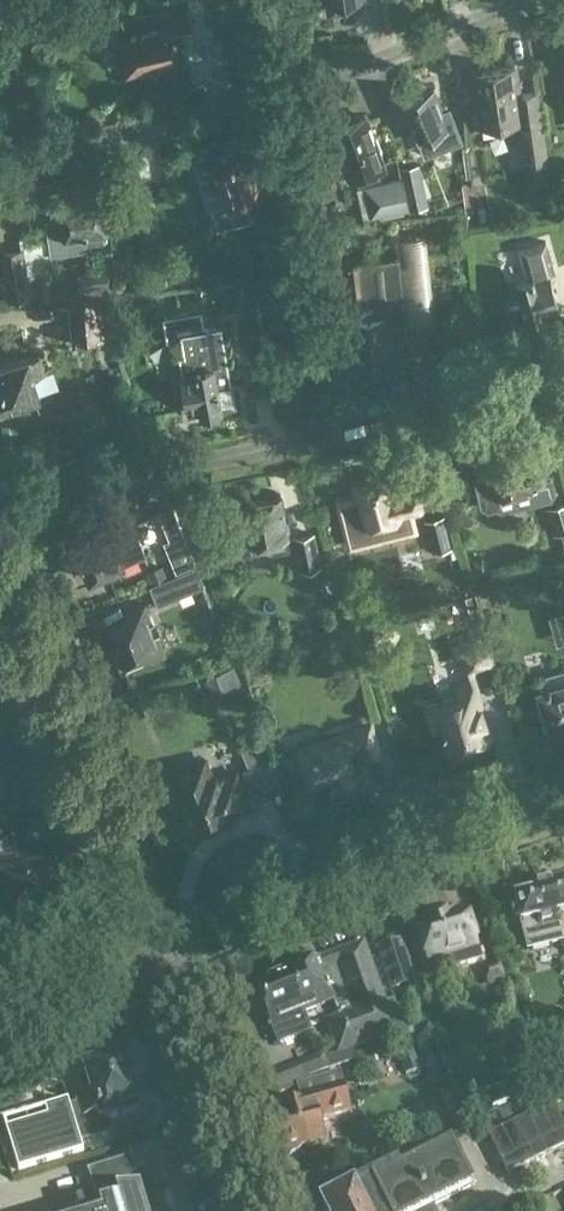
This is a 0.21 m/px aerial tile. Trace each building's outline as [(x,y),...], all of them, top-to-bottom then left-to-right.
[(329,17),(348,14),(347,3),(366,1),(366,0),(327,0),(329,17)] [(178,67),(171,39),(195,32),(188,5),(124,21),(127,34),(121,36),(130,71),(160,64),(162,72),(178,67)] [(482,75),(475,84),(480,123),(502,120),(502,125),(522,122),(528,164),(545,162),(536,95),(519,98),(515,70),(482,75)] [(417,97),(408,100),(409,103),(404,105),(419,142),(451,129),(445,114),(443,115),(434,93),(418,99),(417,97)] [(367,118),(352,123),(347,121),(342,123),(340,127),(335,129),(347,162),(342,164),(348,181),(387,168),(382,155),(383,154),(377,140),(375,140),(367,118)] [(231,159),(232,162),(211,169),(217,190),(222,189),(227,205),(262,195),(254,169),(250,170),(246,158),(235,161),(234,158),(231,159)] [(424,187),(417,164),(401,168),(406,191),(424,187)] [(403,177),(364,186),(371,218),(410,210),(403,177)] [(77,196),(68,198),(67,202),(58,203),(63,237),(64,237),(66,252),(90,249),(83,199),(79,200),(77,196)] [(107,196),(83,199),(90,249),(113,245),(111,231),(112,230),(107,196)] [(413,254),(429,253),(428,224),(412,225),(413,254)] [(517,284),(523,305),(510,309),(516,328),(528,324),(529,328),(550,322),(548,316),(559,313),(549,275),(554,274),(546,245),(521,252),(529,281),(517,284)] [(10,300),(34,297),(31,277),(27,248),(4,252),(10,300)] [(390,338),(388,319),(403,318),(398,260),(354,264),(354,266),(327,269),(331,308),(350,306),(357,375),(393,371),(389,338),(390,338)] [(155,267),(158,286),(195,281),(192,261),(155,267)] [(108,271),(93,273),(95,288),(110,286),(108,271)] [(95,288),(93,273),(79,275),(81,290),(95,288)] [(31,277),(34,297),(34,301),(53,298),(50,274),(31,277)] [(70,303),(74,344),(105,341),(101,301),(70,303)] [(201,315),(166,321),(170,341),(185,338),(188,359),(183,360),(186,374),(183,375),(189,413),(201,411),(202,416),(223,413),(222,410),(236,407),(233,387),(231,387),(221,331),(209,333),(209,329),(203,330),(201,315)] [(25,414),(21,403),(40,397),(39,395),(61,388),(51,357),(42,360),(41,356),(0,369),(0,420),(1,422),(25,414)] [(487,459),(480,461),(484,479),(492,477),(497,498),(531,490),(530,488),(545,485),(538,455),(522,458),(519,447),(504,451),(499,449),(490,451),(488,455),(486,455),(487,459)] [(392,476),(354,485),(365,528),(402,518),(402,517),(423,511),(416,485),(395,490),(392,476)] [(274,554),(297,549),(298,549),(295,537),(289,538),(280,498),(242,506),(243,509),(234,511),(236,521),(227,523),(234,556),(240,561),(251,558),(256,552),(255,547),(259,546),(260,550),(272,547),(274,554)] [(547,508),(554,534),(562,532),(563,531),(563,503),(547,508)] [(184,534),(173,507),(160,512),(171,539),(184,534)] [(452,548),(444,516),(425,521),(433,553),(452,548)] [(84,565),(91,581),(148,557),(134,523),(112,532),(109,525),(67,543),(74,560),(80,558),(84,565)] [(314,532),(295,537),(298,549),(297,549),(302,571),(322,567),(314,532)] [(177,573),(197,565),(184,534),(171,539),(164,542),(177,573)] [(150,586),(158,605),(205,585),(197,567),(150,586)] [(122,665),(144,656),(147,662),(166,654),(146,606),(130,613),(132,619),(116,626),(123,643),(115,646),(122,665)] [(461,675),(493,664),(484,637),(452,647),(461,675)] [(222,662),(229,683),(253,675),(247,654),(222,662)] [(536,679),(539,691),(538,691),(544,708),(533,711),(539,731),(554,727),(560,731),(563,730),(563,671),(536,679)] [(453,758),(469,753),(467,746),(491,739),(472,683),(454,689),(457,698),(427,708),(435,733),(444,730),(453,758)] [(131,718),(124,701),(110,707),(116,724),(131,718)] [(335,783),(337,788),(342,791),(351,788),(354,782),(354,781),(352,775),(355,774),(349,755),(363,751),(366,761),(381,756),(371,724),(355,729),(357,735),(343,740),(342,736),(300,750),(312,788),(331,781),(332,784),(335,783)] [(248,772),(271,763),(263,742),(240,751),(248,772)] [(12,766),(5,749),(0,751),(0,771),(12,766)] [(240,809),(247,807),(236,777),(225,781),(224,777),(212,781),(205,762),(175,773),(183,793),(188,791),(190,797),(196,812),(202,828),(202,830),(204,832),(208,835),(210,834),(212,834),(214,834),(216,833),(217,831),(218,829),(219,828),(219,825),(218,823),(239,815),(238,813),(241,812),(240,809)] [(26,924),(20,878),(17,863),(0,866),(0,928),(7,927),(26,924)] [(514,921),(517,920),(519,921),(527,953),(563,944),(563,924),(562,915),(563,915),(563,883),(534,891),(535,896),(518,900),(514,907),(510,908),(511,910),(513,909),(516,918),(513,919),(514,921)] [(421,922),(422,927),(416,929),(428,965),(478,949),(467,913),(446,919),(445,915),(421,922)] [(416,984),(403,942),(379,950),(392,991),(416,984)] [(346,1035),(333,1039),(339,1055),(396,1035),(365,945),(321,962),(335,997),(336,1000),(335,1001),(342,1018),(340,1019),(346,1035)] [(290,970),(291,974),(289,974),(305,1013),(335,1001),(336,1000),(335,997),(321,962),(305,968),(303,966),(290,970)] [(489,988),(504,984),(500,969),(484,974),(489,988)] [(289,974),(258,987),(262,997),(259,998),(270,1027),(305,1013),(289,974)] [(340,1019),(328,1024),(333,1039),(346,1035),(340,1019)] [(124,1057),(121,1059),(117,1056),(109,1059),(106,1063),(101,1065),(102,1068),(95,1070),(94,1067),(87,1069),(95,1095),(78,1101),(81,1108),(71,1111),(69,1104),(62,1106),(62,1107),(60,1107),(62,1113),(49,1117),(50,1119),(36,1124),(36,1123),(23,1128),(16,1130),(8,1132),(20,1175),(36,1169),(47,1166),(62,1161),(84,1154),(81,1145),(90,1142),(91,1142),(112,1135),(108,1121),(141,1110),(124,1057)] [(295,1068),(301,1082),(329,1071),(323,1057),(295,1068)] [(275,1127),(272,1128),(272,1136),(274,1142),(279,1148),(281,1147),(283,1154),(289,1156),(297,1154),(301,1150),(301,1149),(325,1142),(320,1125),(330,1122),(329,1120),(353,1113),(344,1083),(301,1097),(303,1105),(279,1112),(281,1117),(273,1120),(275,1127)] [(461,1121),(452,1096),(431,1104),(434,1111),(425,1114),(432,1132),(461,1121)] [(487,1134),(507,1173),(563,1144),(563,1126),(563,1124),(551,1101),(487,1134)] [(435,1207),(472,1188),(452,1148),(401,1173),(398,1168),(321,1207),(323,1210),(437,1210),(435,1207)] [(141,1189),(97,1203),(99,1210),(148,1210),(141,1189)]
